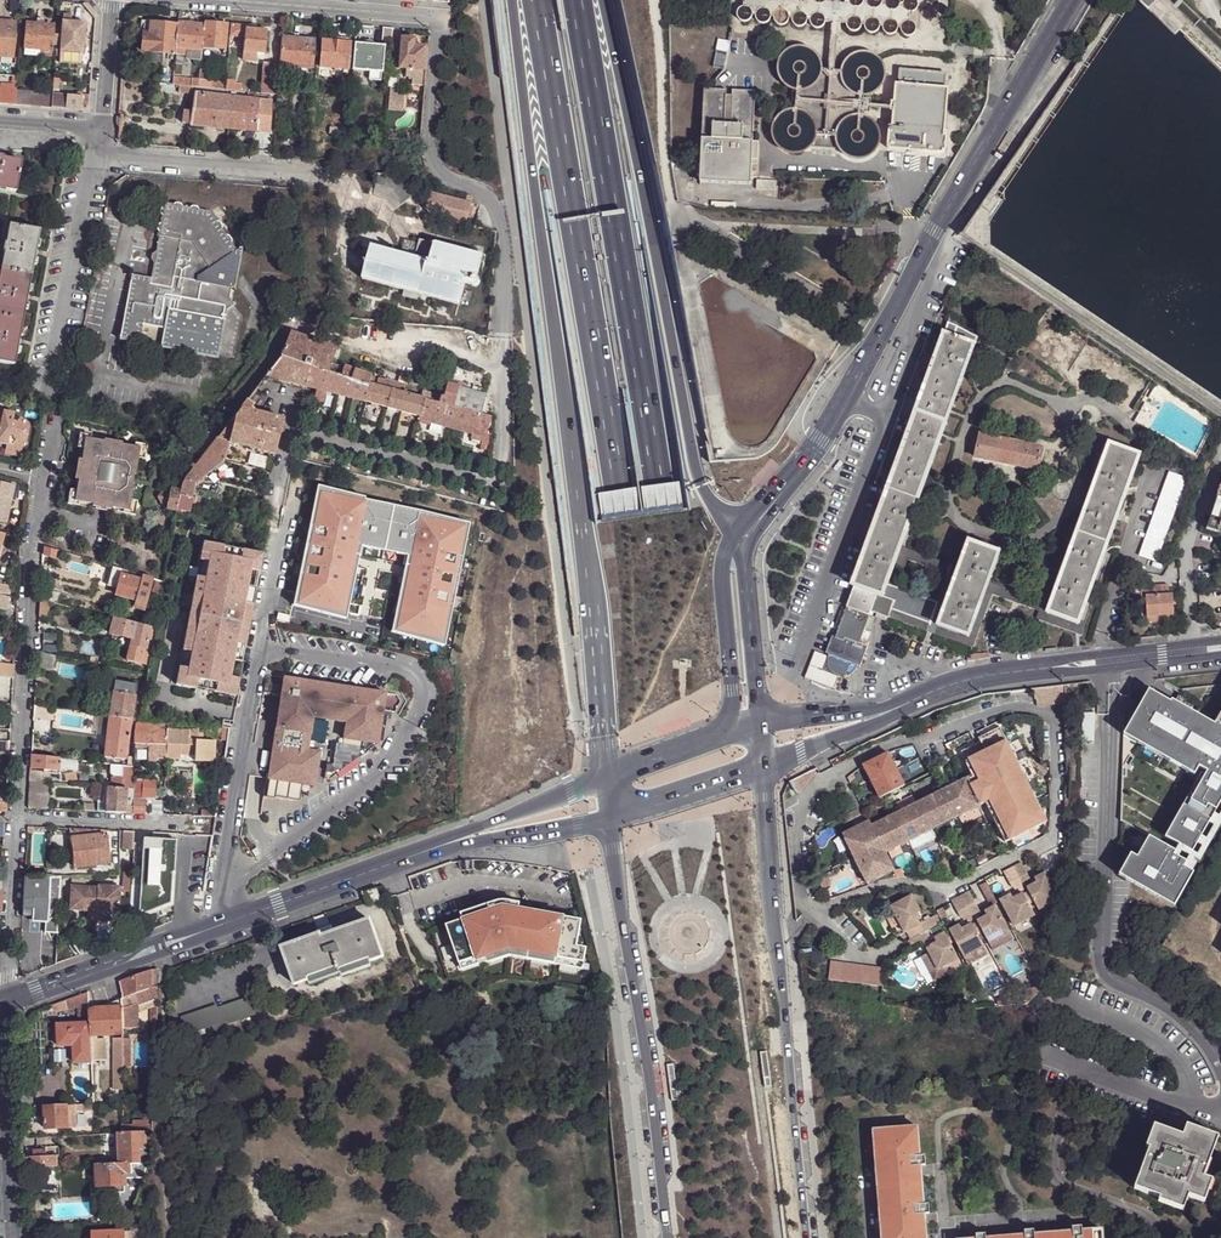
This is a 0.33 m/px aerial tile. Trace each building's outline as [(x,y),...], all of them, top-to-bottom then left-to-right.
[(746,7),(742,8),(739,11),(738,15),(739,19),(743,22),(747,22),(751,21),(753,17),(755,17),(756,18),(757,22),(761,24),(765,24),(769,21),(771,18),(773,18),(773,20),(775,24),(779,26),(784,26),(787,23),(789,19),(792,19),(792,21),(794,25),(798,27),(802,27),(806,25),(807,21),(810,21),(810,24),(812,27),(816,29),(820,29),(824,26),(825,22),(828,22),(829,13),(830,3),(831,0),(747,0),(746,7)] [(843,14),(842,24),(846,24),(846,26),(848,30),(852,32),(856,32),(860,29),(861,26),(864,26),(864,28),(866,32),(870,34),(875,34),(878,31),(879,27),(882,27),(883,30),(885,33),(888,35),(893,35),(896,33),(898,29),(900,29),(900,30),(902,34),(905,36),(909,37),(913,35),(915,31),(915,27),(913,24),(909,22),(909,12),(911,12),(915,11),(917,7),(917,3),(916,0),(904,0),(902,4),(900,4),(900,2),(899,0),(886,0),(884,3),(882,3),(882,0),(867,0),(867,1),(864,1),(864,0),(845,0),(844,4),(843,14)] [(1148,11),(1157,1),(1156,0),(1137,0),(1148,11)] [(1150,10),(1160,19),(1165,12),(1167,14),(1174,6),(1166,0),(1158,0),(1150,10)] [(834,14),(839,14),(843,14),(844,4),(841,4),(835,4),(830,3),(829,13),(834,14)] [(884,77),(884,70),(881,63),(876,58),(870,55),(863,54),(856,56),(850,60),(846,66),(844,72),(835,71),(839,14),(834,14),(829,71),(820,70),(820,66),(818,60),(814,54),(808,50),(801,48),(794,49),(788,52),(783,57),(780,64),(779,70),(781,77),(785,83),(791,87),(797,89),(797,91),(795,91),(793,109),(796,110),(795,112),(793,112),(787,114),(781,118),(777,123),(775,130),(775,137),(778,143),(782,148),(789,151),(795,153),(802,151),(808,147),(810,145),(815,135),(825,136),(826,139),(828,139),(828,136),(839,137),(841,146),(845,152),(851,156),(857,158),(865,157),(871,154),(876,149),(879,143),(879,136),(878,129),(874,124),(868,120),(861,118),(862,113),(869,114),(870,100),(863,99),(863,94),(866,94),(872,93),(878,89),(882,83),(884,77)] [(13,56),(16,23),(0,21),(0,55),(13,56)] [(61,35),(57,35),(57,45),(61,46),(60,52),(83,53),(85,23),(70,22),(63,21),(62,21),(61,35)] [(175,48),(177,23),(151,21),(149,33),(143,33),(141,50),(174,54),(175,48)] [(204,26),(177,23),(175,48),(181,48),(187,49),(202,50),(202,47),(204,26)] [(227,25),(204,23),(204,26),(202,47),(225,49),(227,25)] [(52,45),(53,35),(53,26),(26,24),(24,54),(51,56),(52,45)] [(245,26),(231,25),(230,36),(244,38),(245,26)] [(243,52),(257,53),(265,54),(267,31),(252,30),(252,26),(245,26),(244,38),(243,52)] [(410,69),(423,70),(425,47),(413,46),(414,39),(412,39),(412,37),(404,36),(403,38),(402,38),(399,68),(410,69)] [(315,40),(282,38),(280,65),(313,67),(315,40)] [(717,51),(727,52),(729,41),(719,39),(717,51)] [(321,66),(348,69),(350,43),(333,42),(323,41),(321,66)] [(384,46),(355,43),(353,70),(370,71),(382,72),(384,46)] [(225,49),(202,47),(202,50),(201,53),(224,55),(225,49)] [(201,53),(202,50),(187,49),(187,55),(186,60),(201,61),(201,53)] [(256,61),(257,53),(243,52),(242,60),(256,61)] [(280,65),(264,63),(261,94),(277,96),(280,65)] [(422,76),(423,70),(410,69),(409,81),(412,81),(412,86),(417,87),(422,87),(422,84),(422,76)] [(945,154),(947,132),(944,132),(948,89),(945,89),(946,74),(900,70),(899,85),(896,85),(893,127),(890,127),(889,149),(910,150),(910,151),(924,153),(924,152),(945,154)] [(381,82),(382,72),(370,71),(370,81),(381,82)] [(399,73),(390,72),(388,87),(390,87),(397,88),(399,73)] [(192,79),(173,77),(172,84),(179,85),(191,86),(192,86),(199,87),(199,80),(200,79),(192,79)] [(226,83),(199,80),(199,87),(225,90),(226,83)] [(234,81),(226,80),(226,83),(225,90),(241,92),(241,86),(234,85),(234,81)] [(397,88),(390,87),(388,110),(401,111),(403,93),(397,93),(397,88)] [(52,95),(16,92),(15,97),(15,105),(52,108),(52,95)] [(270,131),(271,101),(195,92),(192,111),(184,110),(182,123),(190,124),(270,131)] [(700,185),(751,187),(752,165),(753,141),(755,93),(732,92),(732,97),(726,97),(726,92),(704,92),(700,185)] [(89,97),(52,95),(52,108),(88,111),(89,97)] [(15,97),(0,96),(0,104),(15,105),(15,97)] [(420,142),(420,135),(408,134),(407,141),(420,142)] [(841,148),(841,146),(839,137),(828,136),(828,139),(826,139),(825,136),(815,135),(810,145),(813,146),(814,147),(837,149),(837,148),(841,148)] [(231,141),(226,141),(226,144),(222,144),(221,151),(230,152),(231,141)] [(22,161),(4,158),(4,157),(0,156),(0,188),(16,192),(22,161)] [(391,171),(383,175),(381,175),(414,210),(421,204),(411,193),(391,171)] [(778,181),(758,180),(758,189),(777,190),(778,181)] [(411,193),(421,204),(428,210),(432,192),(413,187),(411,193)] [(432,192),(428,210),(434,216),(467,224),(472,203),(432,192)] [(232,358),(239,334),(242,317),(229,298),(231,287),(235,288),(235,291),(236,291),(244,245),(243,245),(242,246),(237,250),(231,242),(232,240),(228,235),(225,235),(221,228),(222,226),(219,221),(216,220),(209,210),(198,208),(197,206),(192,205),(189,207),(182,205),(180,202),(175,202),(173,203),(164,202),(163,206),(160,207),(160,213),(161,215),(160,222),(157,224),(156,230),(159,232),(155,250),(152,252),(151,259),(153,262),(150,277),(131,274),(119,339),(139,343),(140,340),(143,341),(156,343),(160,344),(222,356),(232,358)] [(421,239),(398,233),(379,227),(380,222),(362,218),(356,243),(372,247),(401,255),(415,258),(417,255),(421,239)] [(14,365),(18,344),(19,345),(21,339),(19,339),(26,300),(28,301),(29,295),(27,295),(35,256),(36,256),(37,250),(36,249),(40,230),(15,225),(10,224),(6,244),(4,243),(3,251),(4,251),(0,274),(0,362),(14,365)] [(483,257),(421,239),(417,255),(415,258),(422,260),(469,273),(479,275),(483,257)] [(363,279),(393,286),(401,255),(372,247),(371,248),(363,279)] [(422,260),(415,258),(401,255),(393,286),(460,305),(469,273),(422,260)] [(948,322),(944,333),(974,344),(977,337),(956,326),(948,322)] [(486,437),(487,433),(491,417),(484,415),(453,407),(438,403),(429,400),(421,398),(405,394),(399,393),(376,386),(373,386),(368,384),(371,376),(344,368),(343,369),(330,365),(336,349),(290,332),(280,355),(264,376),(316,389),(326,392),(420,416),(419,419),(472,433),(482,436),(486,437)] [(877,595),(883,597),(884,593),(887,585),(895,563),(901,547),(974,344),(944,333),(890,481),(887,490),(867,543),(852,586),(877,595)] [(222,356),(160,344),(159,347),(221,359),(222,356)] [(378,379),(376,386),(399,393),(401,389),(402,383),(385,379),(385,381),(378,379)] [(439,398),(438,403),(453,407),(455,397),(469,401),(472,391),(463,389),(454,386),(455,382),(447,380),(446,384),(445,391),(444,394),(443,397),(440,396),(439,398)] [(1158,398),(1163,387),(1157,383),(1152,394),(1158,398)] [(324,400),(326,392),(316,389),(314,397),(324,400)] [(453,407),(484,415),(485,395),(472,391),(469,401),(455,397),(453,407)] [(422,392),(421,398),(429,400),(431,394),(422,392)] [(431,394),(429,400),(438,403),(439,398),(436,397),(436,395),(431,394)] [(243,408),(250,410),(254,404),(248,401),(243,408)] [(1135,422),(1148,430),(1160,410),(1146,403),(1135,422)] [(236,412),(228,443),(274,455),(283,419),(250,410),(243,408),(240,408),(236,412)] [(0,419),(0,445),(7,446),(7,444),(10,445),(17,451),(26,442),(30,427),(20,419),(16,423),(12,422),(14,414),(3,412),(3,415),(1,420),(0,419)] [(228,442),(228,443),(236,412),(217,438),(228,441),(228,442)] [(78,445),(85,446),(87,437),(90,437),(91,434),(81,432),(78,445)] [(480,444),(482,436),(472,433),(470,441),(480,444)] [(975,458),(1037,471),(1042,448),(980,435),(975,458)] [(487,447),(490,438),(486,437),(482,436),(480,444),(479,450),(484,452),(485,447),(487,447)] [(85,446),(76,492),(74,501),(78,502),(126,510),(129,510),(131,502),(133,492),(131,492),(136,465),(138,465),(139,455),(141,447),(137,446),(90,437),(87,437),(85,446)] [(181,484),(179,491),(178,496),(192,499),(196,484),(225,461),(224,461),(228,443),(228,442),(228,441),(217,438),(195,466),(191,463),(181,476),(185,479),(181,484)] [(22,459),(26,442),(17,451),(10,445),(7,444),(7,446),(5,455),(22,459)] [(138,443),(137,446),(141,447),(139,455),(145,457),(148,445),(138,443)] [(1110,443),(1109,446),(1139,458),(1141,454),(1110,443)] [(1139,458),(1109,446),(1051,604),(1048,613),(1079,624),(1080,620),(1139,458)] [(356,475),(319,465),(307,473),(277,621),(458,668),(488,525),(490,508),(367,476),(367,477),(357,474),(356,475)] [(1141,556),(1158,562),(1187,479),(1171,473),(1141,556)] [(5,524),(10,502),(7,501),(10,485),(0,483),(0,523),(5,524)] [(1207,530),(1218,533),(1220,527),(1220,488),(1207,530)] [(158,496),(166,509),(170,489),(158,496)] [(170,489),(166,509),(175,511),(176,506),(178,496),(179,491),(170,489)] [(74,501),(76,492),(70,491),(68,503),(78,505),(78,502),(74,501)] [(178,506),(190,509),(192,499),(178,496),(176,506),(178,506)] [(137,503),(131,502),(129,510),(126,510),(125,514),(135,515),(137,503)] [(218,523),(220,516),(190,509),(178,506),(177,513),(218,523)] [(969,541),(967,545),(998,556),(1000,553),(969,541)] [(252,552),(201,543),(188,614),(175,685),(235,696),(236,687),(227,685),(229,677),(232,661),(239,623),(246,586),(249,570),(252,552)] [(938,626),(968,637),(981,604),(987,586),(989,582),(998,556),(967,545),(959,568),(938,626)] [(43,546),(42,555),(54,558),(56,551),(43,546)] [(959,568),(901,547),(895,563),(902,568),(905,568),(908,560),(948,574),(959,568)] [(261,554),(252,552),(249,570),(258,571),(261,554)] [(122,570),(112,567),(107,585),(117,588),(121,575),(122,570)] [(948,574),(937,603),(930,623),(938,626),(959,568),(948,574)] [(143,576),(122,570),(121,575),(142,581),(143,576)] [(121,575),(117,588),(115,596),(135,601),(136,601),(142,581),(121,575)] [(153,579),(143,576),(142,581),(136,601),(135,601),(133,608),(143,611),(153,579)] [(164,582),(156,580),(152,605),(159,606),(163,587),(164,582)] [(891,609),(888,618),(931,633),(973,649),(993,593),(1040,610),(1037,619),(1060,627),(1083,635),(1088,623),(1080,620),(1079,624),(1048,613),(1051,604),(989,582),(987,586),(989,587),(982,604),(981,604),(968,637),(938,626),(930,623),(891,609)] [(0,584),(0,593),(10,595),(12,587),(0,584)] [(898,589),(887,585),(884,593),(896,597),(898,589)] [(1169,585),(1151,586),(1141,587),(1142,597),(1143,597),(1146,597),(1148,618),(1175,616),(1174,606),(1174,601),(1174,594),(1170,595),(1169,585)] [(255,588),(246,586),(239,623),(248,625),(255,588)] [(857,668),(858,666),(862,667),(869,646),(860,643),(871,612),(877,595),(853,588),(836,639),(833,638),(827,655),(830,656),(830,659),(829,662),(830,664),(830,666),(831,668),(832,669),(833,671),(835,672),(836,673),(838,674),(840,675),(842,676),(844,676),(846,676),(848,675),(849,675),(851,674),(853,673),(854,671),(856,670),(857,668)] [(40,589),(40,600),(50,603),(57,605),(60,593),(40,589)] [(894,601),(891,609),(930,623),(937,603),(898,589),(896,597),(894,601)] [(883,597),(894,601),(896,597),(884,593),(883,597)] [(0,594),(0,602),(2,603),(1,610),(16,613),(17,598),(0,594)] [(876,614),(888,618),(891,609),(894,601),(883,597),(877,595),(871,612),(876,614)] [(40,600),(39,611),(49,612),(50,603),(40,600)] [(155,629),(113,619),(109,634),(131,639),(126,661),(148,667),(155,629)] [(248,625),(239,623),(232,661),(241,662),(248,625)] [(37,653),(36,669),(52,672),(56,657),(37,653)] [(13,666),(0,664),(0,677),(12,678),(13,666)] [(238,679),(229,677),(227,685),(236,687),(238,679)] [(385,695),(283,678),(282,685),(280,695),(275,728),(376,746),(382,712),(385,695)] [(113,692),(109,717),(131,720),(135,721),(139,721),(142,699),(134,698),(136,685),(109,681),(107,691),(113,692)] [(282,685),(265,682),(263,692),(280,695),(282,685)] [(1148,691),(1144,697),(1129,698),(1129,704),(1130,713),(1123,713),(1123,736),(1150,751),(1154,744),(1184,761),(1181,768),(1194,776),(1198,768),(1206,772),(1206,773),(1220,781),(1220,727),(1218,733),(1181,713),(1184,709),(1213,725),(1220,711),(1220,685),(1181,690),(1174,703),(1170,701),(1169,704),(1148,691)] [(385,695),(382,712),(394,714),(400,704),(396,697),(385,695)] [(34,705),(34,718),(49,720),(51,707),(34,705)] [(1213,725),(1184,709),(1181,713),(1218,733),(1220,727),(1220,711),(1213,725)] [(131,720),(109,717),(105,758),(126,760),(130,727),(131,720)] [(167,730),(167,745),(166,759),(179,759),(180,745),(194,746),(194,761),(214,762),(215,740),(203,740),(203,733),(199,733),(199,731),(189,730),(189,731),(178,730),(178,726),(168,725),(167,730)] [(155,759),(166,759),(167,745),(167,730),(156,729),(143,728),(143,731),(135,731),(135,744),(136,744),(136,750),(138,752),(143,752),(144,750),(145,748),(145,744),(148,744),(148,748),(147,762),(155,762),(155,759)] [(376,746),(275,728),(265,786),(263,785),(261,797),(272,799),(273,797),(297,801),(300,784),(312,787),(314,778),(327,780),(376,746)] [(967,779),(980,805),(985,803),(1005,843),(1047,821),(1008,745),(999,728),(978,739),(980,743),(961,752),(969,766),(967,767),(971,776),(972,776),(969,778),(967,779)] [(1154,744),(1150,751),(1181,768),(1184,761),(1154,744)] [(194,746),(180,745),(179,759),(182,759),(182,761),(194,761),(194,746)] [(864,764),(879,795),(904,782),(889,752),(864,764)] [(31,756),(31,767),(44,769),(44,774),(59,775),(59,770),(59,759),(31,756)] [(78,761),(59,759),(59,770),(77,770),(78,761)] [(122,766),(113,765),(113,775),(122,776),(122,766)] [(128,789),(134,789),(134,767),(122,766),(122,776),(113,775),(112,788),(128,789)] [(1206,773),(1204,776),(1220,786),(1220,781),(1206,773)] [(1200,774),(1195,785),(1202,789),(1196,799),(1189,796),(1183,806),(1190,810),(1184,820),(1177,816),(1171,827),(1178,831),(1172,842),(1179,845),(1192,853),(1197,844),(1201,837),(1208,823),(1214,814),(1220,803),(1220,801),(1220,786),(1204,776),(1200,774)] [(844,834),(861,870),(868,883),(895,870),(887,852),(980,805),(967,779),(873,825),(871,821),(844,834)] [(134,814),(144,814),(145,797),(155,798),(156,781),(142,780),(142,785),(139,785),(138,794),(134,794),(134,795),(134,807),(134,814)] [(29,809),(47,810),(48,794),(35,794),(36,783),(30,782),(29,793),(29,809)] [(49,784),(36,783),(35,794),(48,794),(49,784)] [(1202,789),(1195,785),(1189,796),(1196,799),(1202,789)] [(107,813),(126,814),(126,807),(127,795),(128,789),(112,788),(108,787),(107,813)] [(151,815),(161,815),(162,802),(152,802),(151,815)] [(1190,810),(1183,806),(1177,816),(1184,820),(1190,810)] [(1219,816),(1214,814),(1208,823),(1213,826),(1206,840),(1201,837),(1197,844),(1202,847),(1197,856),(1192,853),(1179,845),(1175,852),(1171,861),(1178,864),(1181,860),(1178,858),(1181,852),(1189,857),(1195,860),(1199,862),(1220,823),(1220,812),(1219,816)] [(1178,831),(1171,827),(1165,838),(1172,842),(1178,831)] [(103,831),(70,829),(71,838),(103,835),(103,831)] [(135,837),(135,832),(124,832),(122,851),(134,851),(135,837)] [(176,839),(145,834),(140,863),(171,868),(176,839)] [(103,835),(71,838),(74,868),(111,863),(109,840),(104,840),(104,836),(103,835)] [(1197,865),(1192,872),(1184,868),(1186,863),(1186,862),(1181,860),(1178,864),(1171,861),(1175,852),(1149,838),(1143,848),(1150,853),(1145,863),(1137,859),(1125,880),(1159,899),(1163,893),(1177,901),(1197,865)] [(1150,853),(1143,848),(1137,859),(1145,863),(1150,853)] [(1125,880),(1137,859),(1130,855),(1118,877),(1125,880)] [(1195,860),(1189,857),(1186,862),(1186,863),(1184,868),(1192,872),(1197,865),(1193,863),(1195,860)] [(473,868),(473,859),(459,861),(460,866),(462,869),(473,868)] [(1020,863),(1012,867),(1020,883),(1028,879),(1020,863)] [(124,892),(131,892),(133,866),(125,866),(124,892)] [(1012,867),(1004,871),(1012,887),(1020,883),(1012,867)] [(172,904),(148,913),(148,916),(174,906),(177,873),(176,873),(174,873),(174,877),(172,899),(172,904)] [(1045,873),(1034,879),(1037,883),(1027,888),(1038,910),(1058,900),(1045,873)] [(25,879),(23,916),(33,916),(33,921),(46,922),(46,932),(59,933),(62,877),(25,879)] [(98,886),(98,888),(96,922),(116,923),(119,921),(121,887),(98,886)] [(96,922),(98,888),(72,887),(71,911),(87,912),(87,921),(96,922)] [(376,888),(363,892),(368,906),(381,901),(376,888)] [(961,895),(973,918),(982,913),(970,890),(961,895)] [(1163,893),(1159,899),(1174,908),(1177,901),(1163,893)] [(1014,926),(1034,916),(1023,894),(1013,899),(1011,894),(1000,900),(1014,926)] [(913,895),(893,905),(906,931),(907,930),(922,923),(917,913),(921,911),(913,895)] [(965,921),(973,918),(961,895),(952,899),(960,916),(962,914),(965,921)] [(489,952),(504,947),(586,961),(586,960),(589,947),(579,945),(583,918),(519,908),(520,901),(510,900),(507,899),(504,899),(501,900),(498,900),(490,903),(492,909),(431,930),(448,977),(463,971),(462,967),(460,960),(477,954),(478,956),(489,952)] [(988,915),(977,920),(989,942),(1010,931),(996,905),(985,911),(988,915)] [(320,938),(318,935),(280,949),(294,986),(307,981),(309,981),(308,978),(335,968),(338,974),(342,973),(340,969),(366,960),(368,963),(369,962),(382,958),(369,921),(331,934),(320,938)] [(922,923),(907,930),(912,938),(909,939),(914,948),(931,940),(926,931),(938,925),(936,921),(929,924),(926,921),(922,923)] [(960,924),(950,929),(963,955),(983,945),(972,923),(962,928),(960,924)] [(318,933),(318,935),(320,938),(331,934),(330,928),(318,933)] [(936,941),(926,946),(937,968),(958,957),(945,931),(934,937),(936,941)] [(505,954),(585,967),(586,961),(504,947),(489,952),(491,959),(505,954)] [(462,967),(479,960),(478,956),(477,954),(460,960),(462,967)] [(830,959),(827,978),(881,987),(884,968),(830,959)] [(371,966),(369,962),(368,963),(366,960),(340,969),(342,973),(343,976),(371,966)] [(308,986),(338,974),(335,968),(308,978),(309,981),(307,981),(308,986)] [(153,970),(120,982),(124,998),(154,987),(153,970)] [(1036,976),(1032,979),(1036,988),(1041,985),(1036,976)] [(157,1000),(157,986),(154,987),(124,998),(123,999),(124,1007),(124,1009),(139,1007),(157,1000)] [(69,1006),(81,1004),(82,1025),(90,1024),(90,1011),(88,992),(67,1000),(69,1006)] [(1016,1004),(1010,993),(1006,995),(1009,1000),(1006,1002),(1007,1005),(1016,1004)] [(252,998),(217,1009),(217,1007),(182,1018),(188,1035),(222,1023),(222,1026),(257,1014),(252,998)] [(123,999),(90,1011),(90,1024),(91,1038),(96,1038),(124,1037),(124,1033),(124,1030),(124,1009),(124,1007),(123,999)] [(124,1009),(124,1030),(140,1028),(139,1007),(124,1009)] [(74,1065),(91,1064),(91,1038),(90,1024),(82,1025),(60,1025),(61,1047),(73,1047),(74,1065)] [(96,1038),(91,1038),(92,1062),(106,1062),(106,1040),(96,1041),(96,1038)] [(113,1091),(123,1091),(124,1074),(123,1069),(124,1040),(115,1040),(113,1091)] [(67,1112),(67,1106),(45,1107),(46,1130),(68,1129),(67,1112)] [(74,1111),(67,1112),(68,1129),(75,1128),(74,1111)] [(152,1134),(152,1124),(121,1125),(121,1135),(152,1134)] [(1134,1189),(1159,1198),(1159,1201),(1183,1210),(1188,1196),(1204,1202),(1211,1181),(1203,1177),(1217,1137),(1186,1126),(1182,1136),(1154,1126),(1146,1147),(1150,1149),(1134,1189)] [(864,1135),(873,1232),(878,1231),(885,1230),(886,1237),(924,1237),(923,1227),(917,1227),(916,1218),(922,1218),(927,1217),(926,1208),(921,1208),(918,1178),(912,1179),(912,1170),(917,1169),(923,1169),(922,1159),(916,1160),(914,1131),(864,1135)] [(152,1141),(152,1134),(121,1135),(118,1135),(119,1161),(119,1165),(132,1165),(141,1164),(140,1151),(147,1151),(147,1141),(152,1141)] [(56,1148),(44,1148),(44,1151),(33,1152),(33,1158),(56,1157),(56,1148)] [(149,1165),(151,1151),(147,1151),(140,1151),(141,1164),(149,1165)] [(26,1158),(26,1169),(34,1169),(47,1168),(56,1168),(56,1157),(33,1158),(26,1158)] [(119,1165),(96,1167),(97,1188),(126,1187),(126,1175),(132,1175),(132,1165),(119,1165)] [(47,1168),(34,1169),(34,1180),(47,1179),(47,1168)] [(139,1195),(143,1187),(137,1186),(134,1193),(139,1195)] [(123,1224),(122,1215),(110,1215),(111,1225),(123,1224)] [(1100,1231),(1080,1233),(1080,1228),(1069,1229),(1070,1234),(1070,1237),(1101,1237),(1100,1231)]
